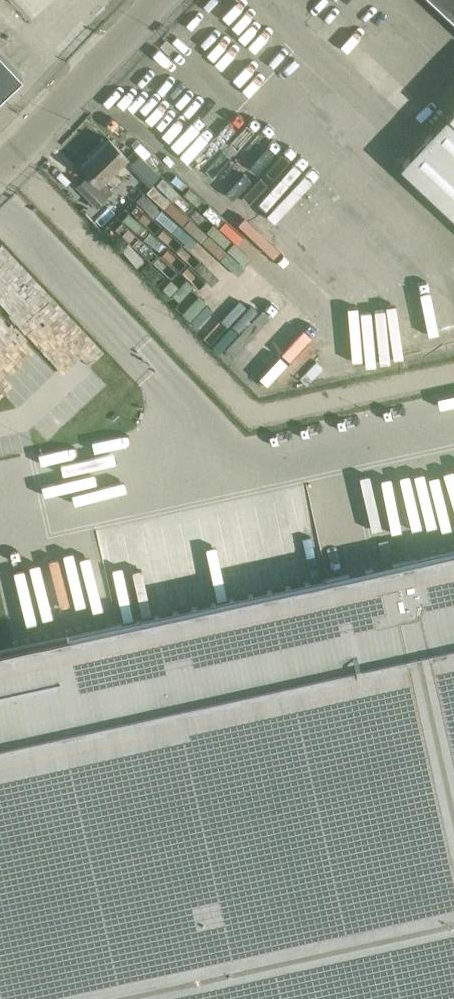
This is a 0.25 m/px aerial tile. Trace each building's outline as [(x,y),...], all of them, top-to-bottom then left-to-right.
[(453,17),(453,0),(436,0),(453,17)] [(21,75),(14,67),(0,52),(0,95),(21,75)] [(402,166),(453,214),(453,111),(402,166)] [(127,157),(109,139),(109,138),(81,165),(98,183),(95,186),(86,177),(76,186),(96,207),(113,191),(102,180),(127,157)] [(160,176),(152,168),(141,178),(149,186),(160,176)] [(413,352),(453,342),(453,286),(400,299),(413,352)] [(88,373),(44,413),(59,429),(103,389),(88,373)] [(0,649),(0,998),(453,998),(453,549),(0,649)]
